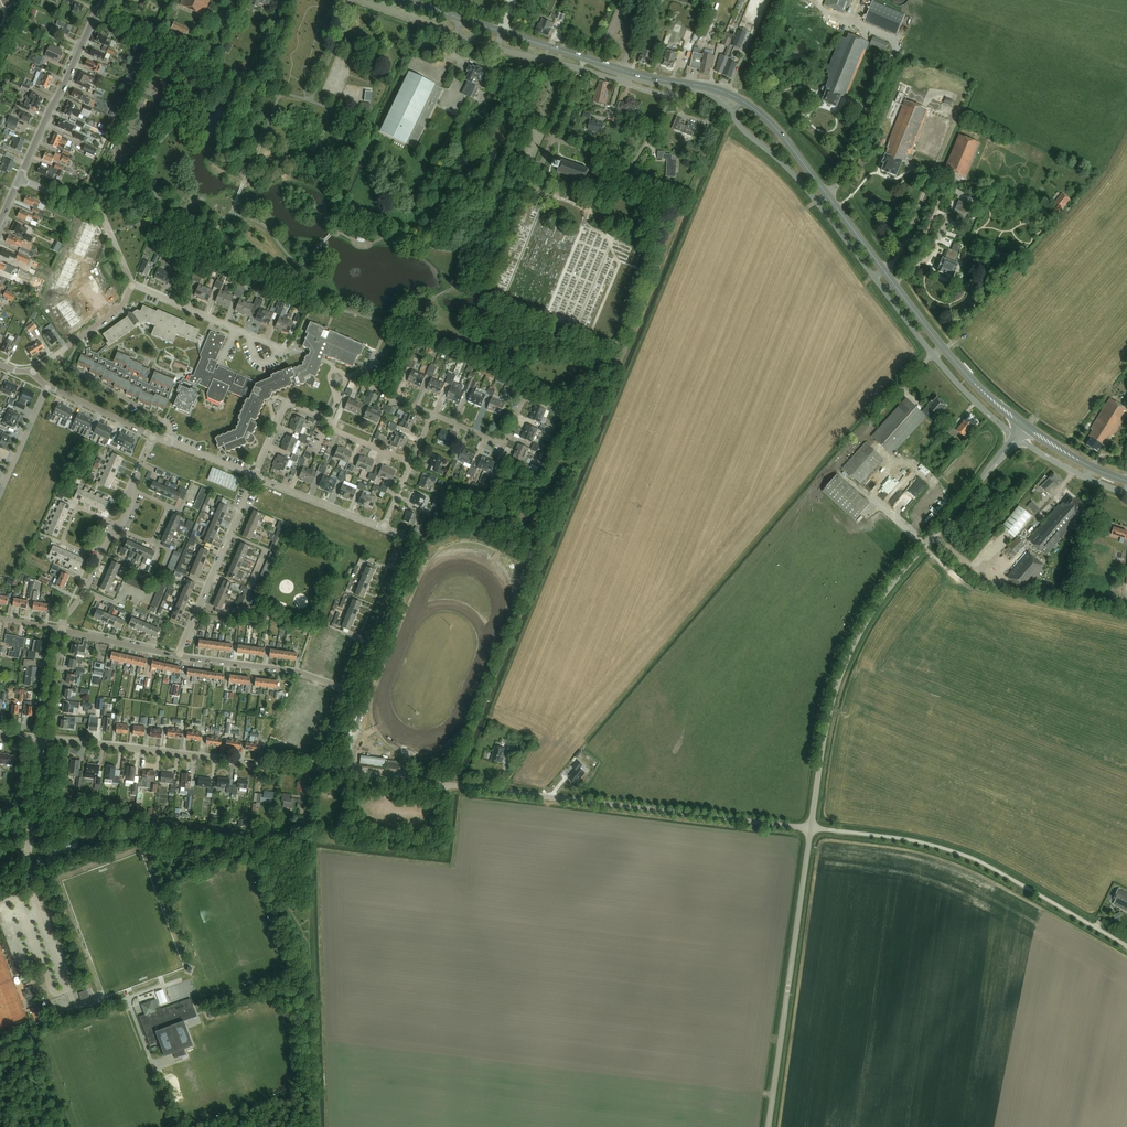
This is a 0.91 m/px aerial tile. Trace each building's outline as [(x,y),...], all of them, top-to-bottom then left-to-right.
[(72,0),(71,4),(75,5),(72,10),(77,13),(78,10),(81,12),(84,6),(76,2),(72,0)] [(179,5),(203,15),(210,0),(182,0),(179,5)] [(273,0),(253,0),(252,2),(245,0),(243,7),(249,9),(251,5),(258,7),(259,2),(271,6),(273,0)] [(824,5),(846,14),(852,0),(826,0),(824,5)] [(864,22),(896,36),(905,15),(872,1),(864,22)] [(229,22),(233,14),(226,11),(222,19),(229,22)] [(563,21),(565,15),(557,12),(555,18),(563,21)] [(639,13),(631,35),(638,37),(646,16),(639,13)] [(551,28),(553,22),(542,18),(540,24),(538,23),(535,31),(541,34),(542,32),(549,35),(552,29),(551,28)] [(169,28),(186,35),(189,28),(172,21),(169,28)] [(710,40),(716,25),(707,21),(701,36),(710,40)] [(67,36),(72,26),(65,23),(62,30),(63,30),(61,34),(67,36)] [(695,44),(699,32),(695,30),(690,42),(695,44)] [(741,48),(747,33),(739,30),(733,45),(741,48)] [(848,94),(869,42),(848,34),(847,38),(845,37),(844,39),(841,38),(826,73),(828,74),(827,77),(829,78),(825,88),(822,87),(821,91),(825,93),(822,102),(836,108),(841,96),(843,97),(846,93),(848,94)] [(109,47),(111,43),(106,41),(107,38),(102,36),(98,35),(96,40),(101,42),(101,43),(109,47)] [(728,47),(731,39),(725,36),(721,44),(728,47)] [(873,37),(870,44),(885,51),(888,43),(873,37)] [(14,42),(10,51),(14,53),(18,44),(14,42)] [(229,53),(232,45),(227,43),(223,51),(228,54),(228,53),(229,53)] [(59,61),(63,52),(61,52),(62,50),(49,45),(44,56),(57,62),(58,60),(59,61)] [(104,59),(106,54),(92,48),(89,54),(98,58),(99,57),(104,59)] [(650,59),(652,52),(644,49),(642,56),(640,56),(638,62),(650,66),(652,59),(650,59)] [(673,68),(677,53),(668,50),(666,58),(665,58),(662,65),(673,68)] [(703,54),(698,53),(694,52),(694,53),(693,52),(690,67),(700,68),(699,73),(709,75),(711,68),(712,69),(715,56),(703,53),(703,54)] [(722,74),(729,58),(720,54),(719,58),(719,59),(717,65),(715,71),(722,74)] [(41,66),(44,58),(37,55),(34,63),(41,66)] [(729,58),(722,74),(731,78),(737,63),(734,62),(735,59),(729,57),(729,58)] [(96,63),(87,60),(85,66),(93,69),(92,70),(99,73),(102,65),(96,62),(96,63)] [(137,69),(133,66),(129,75),(134,77),(137,69)] [(482,82),(487,73),(482,70),(483,69),(477,67),(477,68),(473,66),(473,68),(470,67),(467,73),(469,74),(466,80),(472,83),(475,78),(482,82)] [(245,76),(248,69),(242,67),(239,74),(245,76)] [(79,77),(88,81),(89,79),(93,80),(95,77),(82,71),(79,77)] [(409,72),(380,131),(406,143),(415,147),(443,88),(434,84),(435,84),(409,72)] [(42,79),(49,83),(52,78),(44,74),(41,73),(40,75),(43,77),(42,79)] [(87,84),(88,81),(79,77),(76,83),(90,89),(91,86),(87,84)] [(47,88),(49,83),(42,79),(41,82),(38,81),(37,83),(40,85),(47,88)] [(133,83),(127,80),(126,82),(124,81),(122,86),(130,89),(133,83)] [(468,81),(462,93),(471,97),(477,85),(468,81)] [(607,88),(608,83),(600,81),(598,87),(597,87),(596,92),(595,91),(593,101),(606,103),(608,94),(607,94),(608,88),(607,88)] [(930,112),(928,111),(929,110),(905,100),(911,88),(902,85),(895,102),(888,118),(897,122),(888,143),(889,143),(887,148),(888,148),(886,154),(885,154),(882,162),(884,163),(881,170),(896,176),(902,161),(904,162),(907,159),(909,159),(911,154),(935,164),(954,116),(932,107),(930,112)] [(83,93),(74,89),(71,96),(80,100),(84,102),(84,103),(92,107),(95,101),(86,97),(82,95),(83,93)] [(32,101),(40,104),(42,99),(35,96),(36,93),(31,91),(29,96),(26,95),(25,97),(32,101)] [(372,92),(365,91),(364,101),(371,102),(372,92)] [(502,98),(508,104),(511,100),(504,95),(502,98)] [(38,109),(40,104),(32,101),(25,97),(28,99),(25,105),(20,103),(19,106),(29,110),(31,106),(38,109)] [(620,109),(620,110),(627,112),(628,109),(638,112),(641,103),(636,101),(636,100),(629,97),(626,104),(620,102),(617,108),(620,109)] [(107,113),(109,107),(111,108),(113,104),(99,98),(95,107),(107,113)] [(953,100),(946,98),(944,103),(950,106),(953,100)] [(66,108),(80,114),(81,111),(78,109),(78,107),(75,106),(76,105),(68,102),(66,108)] [(85,105),(81,114),(88,118),(92,108),(85,105)] [(78,117),(80,114),(66,108),(63,113),(70,117),(72,113),(74,115),(78,117)] [(29,122),(32,116),(20,110),(18,115),(22,116),(21,119),(29,122)] [(16,126),(19,119),(12,116),(9,123),(16,126)] [(683,119),(676,117),(672,128),(684,133),(685,132),(693,135),(697,125),(694,124),(689,121),(687,125),(686,125),(686,126),(681,124),(683,119)] [(83,127),(85,123),(76,119),(76,120),(75,123),(83,127)] [(60,120),(57,126),(71,132),(73,128),(75,129),(77,126),(72,123),(72,125),(69,123),(69,122),(66,120),(65,122),(60,120)] [(604,123),(603,123),(599,122),(599,121),(596,121),(596,122),(590,120),(588,130),(597,132),(596,134),(601,135),(602,128),(603,128),(603,127),(604,127),(604,126),(604,125),(604,124),(604,123)] [(85,136),(76,132),(74,136),(83,141),(85,136)] [(69,140),(54,134),(49,145),(56,148),(58,146),(60,147),(64,149),(70,152),(72,148),(73,146),(68,144),(67,146),(66,146),(69,140)] [(967,178),(981,144),(959,135),(945,169),(967,178)] [(20,151),(24,141),(14,136),(12,141),(15,142),(12,148),(20,151)] [(94,155),(96,150),(97,149),(85,144),(82,151),(94,156),(94,155)] [(0,150),(0,154),(5,156),(4,157),(2,162),(5,163),(4,165),(2,164),(0,169),(0,170),(5,173),(6,171),(10,172),(15,162),(8,160),(11,153),(7,151),(6,152),(0,150)] [(46,152),(43,158),(51,162),(53,160),(57,162),(61,156),(55,153),(54,156),(46,152)] [(676,176),(676,160),(675,160),(675,156),(672,156),(672,155),(666,155),(666,152),(658,152),(658,158),(668,159),(667,176),(676,176)] [(585,182),(589,169),(562,160),(560,163),(555,161),(553,167),(559,169),(557,172),(585,182)] [(54,167),(50,165),(48,169),(40,165),(37,172),(53,179),(55,173),(57,173),(56,174),(60,176),(63,171),(60,170),(62,165),(56,163),(54,167)] [(1063,209),(1070,200),(1063,193),(1053,204),(1054,206),(1052,208),(1057,212),(1058,209),(1060,210),(1062,208),(1063,209)] [(32,206),(32,207),(33,207),(32,210),(41,214),(43,211),(37,209),(40,201),(26,195),(24,202),(32,206)] [(968,214),(969,211),(967,211),(969,205),(959,201),(956,209),(968,214)] [(29,213),(20,210),(17,216),(31,223),(32,220),(37,222),(39,219),(41,220),(43,216),(36,213),(34,216),(29,213)] [(25,234),(26,233),(23,231),(23,230),(25,227),(22,225),(15,222),(11,231),(17,234),(17,235),(20,237),(23,238),(25,234)] [(86,230),(96,235),(99,228),(89,224),(86,230)] [(93,240),(96,235),(86,230),(83,236),(93,240)] [(9,234),(6,242),(15,246),(16,244),(20,246),(23,241),(18,239),(9,234)] [(80,242),(90,246),(93,240),(83,236),(80,242)] [(87,252),(90,246),(80,242),(78,247),(87,252)] [(953,278),(958,265),(956,263),(957,260),(955,259),(960,247),(955,244),(952,251),(948,249),(945,254),(946,254),(945,258),(942,257),(937,271),(953,278)] [(75,253),(84,258),(87,252),(78,247),(75,253)] [(3,248),(0,254),(9,258),(10,256),(28,263),(31,257),(19,252),(18,254),(8,250),(7,250),(3,248)] [(67,264),(77,269),(80,264),(70,258),(67,264)] [(146,275),(152,263),(144,260),(139,272),(146,275)] [(19,268),(6,263),(5,265),(0,262),(0,269),(3,271),(4,269),(16,275),(19,268)] [(74,275),(77,269),(67,264),(64,270),(74,275)] [(172,274),(158,268),(155,277),(168,282),(172,274)] [(61,276),(71,281),(74,275),(64,270),(61,276)] [(67,287),(71,281),(61,276),(58,282),(67,287)] [(54,288),(64,293),(67,287),(58,282),(54,288)] [(201,299),(206,287),(199,284),(194,295),(198,297),(197,298),(201,299)] [(206,287),(201,299),(204,300),(204,299),(208,301),(212,290),(206,287)] [(14,295),(5,291),(3,296),(7,298),(7,299),(12,301),(14,295)] [(222,305),(227,294),(220,291),(215,301),(219,303),(218,304),(222,305)] [(227,294),(222,305),(225,307),(225,306),(229,307),(233,296),(227,294)] [(257,305),(259,299),(256,297),(253,303),(254,303),(253,305),(246,302),(241,314),(245,315),(245,314),(249,315),(251,310),(254,311),(257,305)] [(241,314),(246,302),(240,299),(235,310),(238,311),(238,312),(241,314)] [(262,322),(267,311),(260,308),(260,306),(263,300),(259,299),(257,305),(254,311),(257,313),(255,318),(259,320),(258,321),(262,322)] [(67,308),(64,302),(55,309),(59,314),(67,308)] [(116,364),(117,361),(115,360),(113,363),(99,357),(99,355),(99,354),(99,355),(109,347),(144,321),(155,326),(151,334),(173,343),(176,334),(196,343),(197,341),(199,338),(196,337),(199,329),(185,323),(186,322),(158,309),(157,311),(143,305),(140,311),(137,310),(103,334),(107,340),(105,342),(107,345),(97,354),(90,351),(90,348),(86,349),(87,352),(86,354),(88,355),(89,353),(93,354),(92,357),(95,358),(95,357),(99,359),(98,361),(100,362),(101,360),(105,362),(104,364),(107,365),(111,366),(110,369),(113,370),(114,367),(118,369),(117,371),(119,372),(123,373),(122,376),(125,377),(126,374),(130,376),(129,379),(131,379),(135,381),(134,383),(136,384),(138,382),(142,383),(141,386),(143,387),(143,386),(147,388),(146,391),(149,392),(150,389),(154,390),(153,393),(155,394),(156,392),(157,389),(161,391),(160,394),(162,395),(163,395),(164,392),(168,394),(167,397),(169,397),(174,386),(185,381),(187,382),(188,380),(184,378),(175,382),(173,382),(171,387),(170,391),(165,389),(167,386),(164,385),(163,388),(159,386),(160,383),(158,382),(157,385),(152,384),(154,381),(151,380),(149,384),(139,380),(141,375),(139,374),(139,375),(134,374),(136,371),(133,370),(132,373),(128,371),(129,368),(127,367),(126,368),(122,366),(123,363),(121,362),(120,365),(116,364)] [(63,319),(72,313),(67,308),(59,314),(63,319)] [(267,311),(262,322),(265,324),(265,322),(269,324),(273,313),(267,311)] [(75,318),(72,313),(63,319),(67,324),(75,318)] [(281,331),(286,319),(287,317),(284,315),(283,318),(280,316),(275,327),(278,328),(278,329),(281,331)] [(71,330),(79,323),(75,318),(67,324),(71,330)] [(286,319),(281,331),(285,332),(285,331),(289,332),(293,322),(286,319)] [(30,333),(37,327),(32,322),(26,328),(30,333)] [(360,356),(365,345),(310,322),(305,332),(308,333),(302,346),(303,346),(306,348),(307,347),(310,349),(309,350),(310,351),(308,355),(307,355),(306,356),(305,357),(304,358),(305,359),(304,361),(303,361),(302,363),(303,363),(302,365),(300,366),(300,365),(298,366),(298,367),(296,367),(295,367),(294,368),(293,368),(292,369),(291,367),(289,368),(289,367),(287,368),(287,369),(285,369),(284,369),(283,370),(282,370),(279,372),(278,371),(277,372),(277,373),(275,374),(274,373),(272,374),(270,375),(271,377),(255,383),(255,384),(253,383),(254,381),(218,366),(217,370),(215,369),(218,362),(216,361),(226,336),(220,334),(219,335),(211,331),(201,352),(198,341),(197,341),(196,343),(197,343),(200,354),(201,354),(200,355),(201,357),(193,375),(192,375),(190,375),(188,380),(187,382),(194,385),(191,388),(194,389),(194,388),(198,384),(209,388),(207,393),(208,397),(220,403),(223,400),(224,400),(228,390),(247,399),(246,400),(245,400),(244,402),(245,402),(244,405),(243,405),(243,406),(243,407),(242,410),(241,410),(240,412),(241,413),(240,415),(239,415),(238,416),(239,417),(238,419),(240,420),(239,421),(238,421),(238,423),(238,424),(237,426),(236,427),(236,428),(236,430),(234,430),(233,430),(232,430),(232,431),(229,432),(227,432),(227,433),(224,434),(223,434),(221,435),(219,436),(217,436),(217,437),(215,438),(217,444),(217,445),(218,448),(224,446),(226,451),(228,451),(229,451),(230,451),(231,450),(233,449),(235,449),(235,448),(238,447),(239,447),(241,446),(243,445),(245,445),(245,444),(247,443),(246,441),(247,441),(250,442),(253,441),(254,438),(253,435),(252,435),(253,432),(254,432),(254,430),(255,428),(256,428),(256,426),(256,425),(257,423),(252,422),(253,419),(255,420),(256,419),(257,418),(258,417),(257,416),(258,414),(259,414),(260,412),(259,412),(261,408),(262,407),(262,406),(263,404),(264,402),(264,400),(265,400),(269,399),(270,399),(270,398),(272,394),(272,393),(284,388),(284,389),(286,388),(286,387),(288,386),(289,387),(290,386),(291,385),(293,385),(292,382),(294,381),(295,386),(297,385),(298,386),(300,385),(300,384),(302,383),(302,384),(304,383),(304,382),(307,382),(310,384),(313,383),(314,380),(313,377),(313,376),(315,377),(316,375),(317,375),(318,373),(317,373),(318,371),(319,371),(320,369),(319,368),(321,365),(322,363),(322,361),(319,360),(321,356),(324,356),(324,355),(327,356),(327,357),(331,358),(353,367),(358,355),(360,356)] [(53,343),(53,344),(57,341),(56,341),(58,340),(52,331),(55,329),(51,324),(43,329),(46,333),(44,335),(51,345),(53,343)] [(7,338),(1,351),(8,354),(10,347),(12,348),(14,344),(17,346),(21,338),(16,335),(13,341),(7,338)] [(33,345),(38,352),(45,348),(39,340),(36,342),(36,343),(33,345)] [(32,356),(38,352),(33,345),(31,346),(30,345),(27,348),(32,356)] [(115,360),(117,361),(121,362),(125,354),(118,351),(115,360)] [(88,355),(86,354),(82,352),(77,364),(83,366),(88,355)] [(128,365),(130,358),(131,356),(125,354),(121,362),(123,363),(128,365)] [(95,358),(92,357),(88,355),(83,366),(90,369),(94,360),(95,358)] [(133,370),(137,361),(130,358),(128,365),(127,367),(129,368),(133,370)] [(100,362),(98,361),(94,360),(90,369),(89,371),(96,374),(100,362)] [(140,372),(142,366),(143,363),(137,361),(133,370),(136,371),(140,372)] [(107,365),(104,364),(100,362),(96,374),(102,376),(106,367),(107,365)] [(139,374),(141,375),(145,377),(149,368),(142,366),(140,372),(139,374)] [(108,381),(113,370),(110,369),(106,367),(102,376),(101,378),(108,381)] [(414,384),(419,372),(413,369),(407,381),(414,384)] [(494,379),(495,376),(480,369),(479,372),(494,379)] [(114,384),(118,374),(119,372),(117,371),(113,370),(108,381),(114,384)] [(452,377),(454,372),(449,370),(447,374),(448,375),(445,382),(449,384),(452,377)] [(151,380),(154,381),(158,382),(161,373),(155,371),(151,380)] [(452,377),(449,384),(452,385),(457,373),(454,371),(454,372),(452,377)] [(419,372),(414,384),(421,387),(426,375),(419,372)] [(158,382),(160,383),(164,385),(168,376),(161,373),(158,382)] [(472,383),(473,380),(475,375),(470,373),(468,378),(470,379),(467,385),(470,387),(472,383)] [(120,388),(125,377),(122,376),(118,374),(114,384),(113,386),(120,388)] [(171,387),(173,382),(174,379),(168,376),(164,385),(167,386),(171,387)] [(126,391),(130,381),(131,379),(129,379),(125,377),(120,388),(126,391)] [(434,392),(439,381),(432,378),(427,389),(434,392)] [(10,383),(7,381),(5,386),(2,385),(0,390),(0,391),(10,396),(12,392),(15,394),(18,386),(10,383)] [(132,395),(136,384),(134,383),(130,381),(126,391),(125,393),(132,395)] [(439,381),(434,392),(441,395),(444,387),(446,384),(439,381)] [(138,398),(142,389),(143,387),(141,386),(136,384),(132,395),(138,398)] [(458,389),(459,386),(456,384),(455,387),(451,386),(446,398),(453,401),(458,389)] [(459,403),(464,392),(462,390),(464,386),(460,384),(459,386),(458,389),(453,401),(455,402),(454,403),(455,404),(458,405),(459,405),(459,403)] [(177,391),(178,392),(179,392),(174,405),(180,408),(179,409),(189,413),(192,405),(194,405),(198,394),(195,393),(197,389),(194,388),(194,389),(191,388),(190,389),(180,385),(177,391)] [(30,401),(34,393),(24,388),(20,397),(21,397),(18,403),(16,402),(15,406),(24,410),(25,406),(24,406),(27,400),(30,401)] [(474,404),(481,389),(476,388),(475,390),(472,389),(467,401),(474,404)] [(144,403),(149,392),(146,391),(142,389),(138,398),(137,400),(144,403)] [(481,407),(486,395),(486,394),(487,392),(481,389),(474,404),(481,407)] [(366,403),(371,391),(367,390),(363,401),(366,403)] [(371,391),(366,403),(369,404),(374,393),(371,391)] [(151,403),(155,394),(153,393),(149,392),(144,403),(151,405),(151,403)] [(158,406),(162,395),(160,394),(156,392),(155,394),(151,403),(158,406)] [(164,408),(169,397),(167,397),(163,395),(162,395),(158,406),(164,408)] [(943,411),(948,405),(938,396),(933,402),(931,400),(922,411),(906,397),(872,435),(892,454),(927,416),(933,421),(938,415),(940,416),(944,412),(943,411)] [(351,412),(356,400),(349,397),(344,409),(351,412)] [(494,412),(499,401),(492,398),(487,409),(494,412)] [(499,401),(494,412),(500,415),(505,403),(501,402),(503,399),(500,398),(499,401)] [(1126,413),(1126,409),(1110,398),(1090,429),(1092,430),(1088,436),(1090,437),(1086,444),(1097,451),(1101,444),(1106,447),(1126,413)] [(356,400),(351,412),(357,415),(362,403),(356,400)] [(60,417),(65,407),(58,403),(51,420),(53,421),(56,415),(60,417)] [(370,420),(376,405),(374,404),(373,407),(368,405),(366,411),(366,410),(365,413),(363,417),(370,420)] [(376,405),(370,420),(377,423),(382,411),(379,410),(379,408),(379,406),(376,405)] [(388,405),(385,411),(392,414),(394,409),(392,408),(392,407),(388,405)] [(532,411),(544,416),(547,410),(535,405),(532,411)] [(5,416),(17,421),(20,415),(13,412),(14,409),(8,406),(6,409),(4,408),(3,411),(6,413),(5,416)] [(65,407),(60,417),(65,419),(62,425),(65,427),(65,426),(68,427),(72,420),(69,418),(73,410),(65,407)] [(541,423),(544,416),(532,411),(529,418),(541,423)] [(396,416),(413,424),(416,417),(404,412),(403,416),(397,413),(396,416)] [(81,427),(86,416),(79,413),(71,429),(74,431),(76,425),(81,427)] [(973,428),(978,422),(973,418),(973,416),(971,414),(969,415),(968,414),(963,420),(964,421),(956,429),(964,436),(971,427),(973,428)] [(309,417),(308,420),(306,420),(295,415),(294,418),(293,418),(291,421),(303,427),(305,423),(307,424),(309,421),(314,423),(315,420),(309,417)] [(17,421),(5,416),(3,422),(1,421),(0,424),(0,425),(6,428),(7,425),(14,428),(17,421)] [(86,416),(81,427),(85,429),(82,435),(85,436),(93,420),(86,416)] [(410,431),(413,424),(396,416),(396,417),(401,419),(398,426),(410,431)] [(301,433),(303,427),(291,421),(290,425),(291,425),(290,428),(301,433)] [(101,436),(106,426),(99,422),(91,439),(94,440),(97,434),(101,436)] [(524,431),(535,436),(538,429),(527,424),(524,431)] [(106,426),(101,436),(105,438),(102,444),(105,446),(113,429),(106,426)] [(7,443),(10,436),(3,433),(4,430),(0,429),(0,440),(7,443)] [(442,430),(438,439),(449,444),(450,440),(454,442),(458,434),(450,431),(449,433),(442,430)] [(532,443),(535,436),(524,431),(521,437),(532,443)] [(393,438),(405,443),(408,437),(396,432),(394,435),(391,434),(390,437),(393,438)] [(122,447),(127,436),(120,433),(115,443),(112,442),(111,445),(117,448),(118,445),(122,447)] [(283,441),(295,446),(298,440),(287,435),(285,438),(284,438),(283,441)] [(127,436),(122,447),(127,449),(125,452),(131,454),(132,451),(130,450),(135,439),(127,436)] [(402,450),(405,443),(393,438),(390,437),(390,438),(393,439),(390,445),(402,450)] [(292,453),(295,446),(283,441),(281,445),(283,445),(281,449),(292,453)] [(861,482),(884,457),(866,441),(843,467),(861,482)] [(515,450),(530,456),(531,454),(528,453),(530,448),(518,443),(515,450)] [(340,460),(345,448),(342,447),(342,448),(339,446),(334,457),(340,460)] [(345,448),(340,460),(347,463),(352,452),(348,450),(349,449),(345,448)] [(465,462),(470,451),(463,448),(458,460),(458,461),(457,462),(464,465),(465,462)] [(530,457),(530,456),(515,450),(512,457),(519,460),(524,462),(524,461),(526,457),(528,458),(531,460),(532,458),(530,457)] [(470,451),(465,462),(471,465),(476,453),(470,451)] [(108,456),(107,458),(109,460),(110,459),(119,463),(122,457),(112,453),(110,457),(108,456)] [(441,475),(443,471),(440,470),(441,467),(440,465),(443,458),(432,453),(430,456),(431,460),(429,465),(431,466),(429,470),(441,475)] [(286,466),(293,469),(286,466),(289,459),(278,455),(277,458),(276,458),(274,461),(286,466)] [(362,469),(368,457),(364,456),(364,457),(360,455),(356,466),(362,469)] [(301,461),(299,465),(303,466),(306,459),(299,456),(298,459),(301,461)] [(484,470),(489,459),(482,456),(477,468),(484,470)] [(368,457),(362,469),(369,472),(374,461),(370,460),(371,459),(368,457)] [(105,462),(104,465),(107,466),(107,465),(117,469),(119,463),(110,459),(109,460),(108,463),(105,462)] [(487,476),(489,473),(491,473),(496,461),(489,459),(484,470),(482,474),(487,476)] [(533,466),(524,461),(524,462),(519,460),(518,463),(532,469),(533,466)] [(297,471),(293,469),(286,466),(274,461),(273,464),(274,465),(273,468),(283,473),(285,469),(289,471),(289,470),(293,471),(291,475),(294,477),(297,471)] [(901,462),(891,474),(893,476),(890,479),(889,478),(879,491),(887,497),(909,469),(901,462)] [(102,468),(101,471),(104,472),(104,471),(114,476),(117,469),(107,465),(107,466),(105,469),(102,468)] [(384,479),(390,467),(386,465),(386,466),(382,465),(378,476),(384,479)] [(305,481),(311,469),(304,466),(299,477),(302,479),(302,480),(305,481)] [(208,479),(235,490),(240,478),(212,467),(208,479)] [(390,467),(384,479),(391,482),(396,471),(393,469),(393,468),(390,467)] [(311,469),(305,481),(308,483),(309,481),(312,483),(317,472),(311,469)] [(100,474),(98,477),(101,478),(102,478),(111,482),(114,476),(104,471),(104,472),(102,476),(100,474)] [(421,480),(418,486),(431,491),(433,487),(430,486),(432,482),(434,483),(436,478),(423,472),(420,479),(421,480)] [(1041,486),(1049,494),(1063,481),(1054,472),(1048,477),(1045,474),(1040,479),(1044,482),(1041,486)] [(855,519),(870,503),(837,473),(822,490),(855,519)] [(496,477),(493,476),(490,474),(487,480),(485,486),(491,488),(496,477)] [(325,490),(330,478),(323,475),(319,486),(322,487),(321,488),(325,490)] [(161,484),(163,479),(160,477),(157,483),(153,481),(150,489),(157,492),(160,484),(161,484)] [(97,481),(96,483),(99,484),(109,488),(111,482),(102,478),(101,478),(100,482),(97,481)] [(330,478),(325,490),(328,491),(328,490),(332,491),(337,481),(330,478)] [(167,487),(170,482),(166,480),(164,486),(161,484),(160,484),(157,492),(164,495),(167,487)] [(345,498),(350,486),(351,484),(345,482),(344,484),(343,483),(338,494),(342,496),(341,497),(345,498)] [(174,490),(177,485),(173,483),(171,489),(167,487),(164,495),(170,498),(174,490)] [(78,488),(74,498),(80,501),(84,491),(83,490),(80,489),(81,486),(79,485),(77,488),(78,488)] [(179,498),(181,499),(183,500),(188,490),(180,486),(178,492),(174,490),(170,498),(177,501),(179,498)] [(350,486),(345,498),(348,500),(348,498),(352,500),(356,489),(350,486)] [(84,491),(80,501),(86,503),(91,493),(89,493),(86,491),(87,488),(85,487),(83,490),(84,491)] [(91,493),(86,503),(92,506),(97,496),(96,496),(92,494),(93,491),(91,490),(89,493),(91,493)] [(364,507),(369,495),(363,492),(358,503),(361,504),(361,505),(364,507)] [(421,507),(425,497),(415,492),(413,496),(414,496),(411,502),(421,507)] [(97,496),(92,506),(99,509),(103,499),(102,498),(98,497),(99,494),(97,493),(96,496),(97,496)] [(103,499),(99,509),(105,511),(109,502),(104,500),(106,496),(103,495),(102,498),(103,499)] [(369,495),(364,507),(368,508),(368,507),(372,508),(376,498),(369,495)] [(219,496),(218,498),(215,504),(219,505),(217,509),(225,513),(228,506),(221,503),(223,498),(219,496)] [(1028,540),(1046,556),(1071,527),(1070,527),(1075,521),(1074,520),(1078,515),(1077,513),(1082,507),(1072,497),(1066,504),(1064,502),(1060,506),(1058,505),(1028,540)] [(1032,500),(1027,506),(1035,514),(1041,508),(1032,500)] [(56,505),(55,507),(57,509),(58,508),(68,512),(70,506),(60,502),(58,506),(56,505)] [(1019,505),(1001,527),(1014,537),(1032,516),(1019,505)] [(225,513),(217,509),(211,507),(210,509),(216,512),(214,516),(223,519),(225,513)] [(53,511),(52,514),(55,515),(55,514),(65,518),(68,512),(58,508),(57,509),(56,512),(53,511)] [(251,516),(259,520),(262,513),(253,510),(251,516)] [(413,525),(417,515),(407,510),(405,514),(406,515),(403,521),(413,525)] [(178,524),(184,526),(185,523),(179,521),(181,517),(173,513),(170,520),(178,524)] [(50,517),(49,520),(52,521),(52,520),(62,525),(65,518),(55,514),(55,515),(53,519),(50,517)] [(223,519),(214,516),(211,514),(210,517),(213,518),(211,522),(220,526),(223,519)] [(256,526),(259,520),(251,516),(248,523),(256,526)] [(48,524),(47,526),(49,527),(49,526),(59,531),(62,525),(52,520),(52,521),(50,525),(48,524)] [(176,527),(178,524),(170,520),(167,527),(175,531),(180,533),(182,530),(176,527)] [(220,526),(211,522),(208,521),(207,523),(205,527),(217,532),(220,526)] [(287,524),(284,523),(279,521),(277,528),(278,528),(281,530),(284,531),(287,524)] [(253,533),(256,526),(248,523),(245,529),(253,533)] [(45,530),(44,532),(46,533),(47,533),(57,537),(59,531),(49,526),(49,527),(48,531),(45,530)] [(1126,535),(1126,532),(1126,531),(1113,526),(1111,534),(1125,539),(1125,540),(1126,541),(1126,535)] [(173,534),(175,531),(167,527),(164,534),(172,537),(177,540),(179,537),(173,534)] [(214,538),(217,532),(205,527),(202,533),(214,538)] [(250,539),(253,533),(245,529),(242,536),(250,539)] [(212,545),(214,538),(202,533),(201,536),(205,537),(203,541),(212,545)] [(170,541),(172,537),(164,534),(161,541),(174,547),(176,544),(170,541)] [(1006,549),(1011,553),(1014,557),(1017,554),(1016,553),(1025,543),(1018,536),(1009,546),(1006,549)] [(131,551),(134,543),(127,540),(125,546),(122,545),(119,552),(125,555),(127,549),(130,551),(131,551)] [(185,548),(188,550),(190,545),(193,546),(195,542),(189,540),(185,548)] [(238,548),(252,554),(253,551),(248,549),(249,546),(241,542),(238,548)] [(138,554),(141,546),(134,543),(131,551),(130,551),(128,556),(131,558),(134,552),(137,554),(138,554)] [(53,545),(49,555),(53,557),(52,560),(55,561),(56,558),(55,557),(59,548),(53,545)] [(145,557),(148,549),(141,546),(138,554),(137,554),(135,559),(138,561),(141,555),(144,557),(145,557)] [(198,554),(206,557),(209,551),(199,547),(197,549),(200,550),(198,554)] [(55,557),(56,558),(60,559),(58,562),(61,563),(62,561),(61,560),(66,551),(59,548),(55,557)] [(251,557),(252,554),(238,548),(236,554),(244,557),(246,554),(251,557)] [(145,557),(144,557),(142,562),(145,564),(148,558),(152,560),(155,552),(148,549),(145,557)] [(61,560),(62,561),(66,562),(65,565),(67,566),(68,563),(72,553),(66,551),(61,560)] [(1028,552),(1007,576),(1024,591),(1027,588),(1029,590),(1045,571),(1043,569),(1045,567),(1028,552)] [(68,563),(72,565),(71,568),(73,569),(75,566),(74,566),(78,556),(72,553),(68,563)] [(206,557),(198,554),(195,553),(194,555),(197,556),(195,560),(203,564),(206,557)] [(243,560),(244,557),(236,554),(234,559),(247,565),(250,565),(251,563),(243,560)] [(74,566),(75,566),(78,568),(77,570),(79,571),(81,569),(80,568),(84,559),(78,556),(74,566)] [(250,565),(247,565),(234,559),(231,564),(240,568),(241,565),(248,568),(250,565)] [(201,570),(203,564),(195,560),(192,567),(201,570)] [(108,567),(109,568),(117,571),(121,564),(112,561),(111,565),(109,564),(108,567)] [(180,568),(182,562),(180,561),(176,570),(186,575),(188,571),(180,568)] [(367,563),(363,573),(371,576),(373,573),(374,573),(375,570),(374,570),(376,566),(367,563)] [(239,571),(240,568),(231,564),(229,570),(243,576),(245,577),(246,574),(239,571)] [(201,570),(192,567),(189,565),(188,568),(191,570),(190,573),(198,577),(201,570)] [(106,571),(105,574),(106,575),(114,578),(117,571),(109,568),(108,572),(106,571)] [(242,578),(243,576),(229,570),(226,577),(230,579),(231,577),(235,579),(237,576),(242,578)] [(171,581),(174,582),(176,576),(180,578),(181,574),(175,571),(171,581)] [(56,576),(55,578),(59,580),(59,579),(66,582),(69,575),(62,572),(60,577),(56,576)] [(363,573),(360,580),(368,583),(370,579),(371,580),(372,577),(371,576),(363,573)] [(103,578),(102,581),(103,581),(111,585),(114,578),(106,575),(105,578),(103,578)] [(49,581),(40,577),(38,581),(47,585),(49,581)] [(184,586),(192,590),(195,583),(185,578),(184,581),(186,582),(184,586)] [(53,582),(52,584),(56,586),(56,585),(63,588),(66,582),(59,579),(59,580),(57,584),(53,582)] [(233,589),(230,588),(232,583),(224,580),(221,586),(229,590),(232,591),(233,589)] [(360,580),(358,587),(366,590),(367,586),(368,587),(370,584),(368,583),(360,580)] [(100,584),(99,588),(108,592),(111,585),(103,581),(102,585),(100,584)] [(190,596),(192,590),(184,586),(182,592),(190,596)] [(228,594),(229,590),(221,586),(218,593),(226,596),(230,598),(231,595),(228,594)] [(358,587),(355,594),(363,597),(364,593),(366,593),(367,591),(366,590),(358,587)] [(0,603),(0,604),(7,605),(8,597),(3,596),(3,592),(1,591),(0,595),(0,596),(1,596),(0,603)] [(34,600),(33,609),(40,611),(41,603),(40,603),(40,601),(37,600),(39,592),(35,591),(33,600),(34,600)] [(187,602),(190,596),(182,592),(179,599),(187,602)] [(225,600),(226,596),(218,593),(216,599),(224,602),(227,604),(228,601),(225,600)] [(14,598),(12,606),(20,607),(21,599),(20,599),(16,599),(16,594),(14,594),(13,598),(14,598)] [(21,599),(20,607),(27,608),(28,601),(22,600),(23,596),(21,595),(20,599),(21,599)] [(187,602),(179,599),(175,597),(174,600),(178,601),(176,605),(184,609),(187,602)] [(41,599),(40,601),(40,603),(41,603),(40,611),(47,612),(48,604),(42,603),(43,599),(41,599)] [(219,613),(224,602),(216,599),(213,606),(216,607),(214,610),(219,613)] [(353,599),(350,606),(358,609),(359,605),(361,606),(362,603),(353,599)] [(184,609),(176,605),(166,601),(165,603),(167,604),(170,606),(172,607),(171,611),(173,612),(181,615),(184,609)] [(239,603),(236,601),(234,607),(237,608),(240,609),(243,603),(240,602),(239,603)] [(100,620),(104,612),(98,609),(100,603),(97,602),(94,608),(97,609),(93,617),(97,619),(97,620),(100,621),(100,620)] [(110,608),(109,610),(108,614),(104,612),(100,620),(104,622),(104,623),(107,624),(107,623),(111,615),(112,611),(114,606),(112,605),(110,608)] [(350,606),(347,613),(355,616),(357,612),(358,613),(359,610),(358,609),(350,606)] [(179,621),(181,615),(173,612),(171,618),(179,621)] [(347,613),(344,620),(352,623),(354,619),(355,619),(356,616),(355,616),(347,613)] [(114,627),(114,626),(118,618),(111,615),(107,623),(111,624),(110,626),(114,627)] [(132,617),(129,625),(133,627),(132,628),(135,629),(136,628),(139,620),(132,617)] [(118,618),(114,626),(118,627),(117,629),(120,630),(124,621),(118,618)] [(139,620),(136,628),(139,630),(139,631),(142,632),(142,631),(146,623),(139,620)] [(352,626),(354,624),(354,623),(352,623),(344,620),(341,627),(350,630),(351,626),(352,626)] [(146,623),(142,631),(146,632),(146,634),(149,635),(149,634),(153,626),(146,623)] [(153,626),(149,634),(153,635),(152,636),(156,638),(159,629),(153,626)] [(23,649),(25,639),(18,637),(6,635),(4,643),(8,644),(8,646),(15,647),(14,651),(9,651),(8,657),(19,659),(21,648),(23,649)] [(336,649),(343,653),(350,638),(343,635),(336,649)] [(31,639),(29,646),(33,646),(32,651),(29,651),(27,658),(35,659),(36,653),(40,653),(42,641),(31,639)] [(84,639),(82,646),(79,645),(72,644),(70,652),(84,656),(88,640),(84,639)] [(332,650),(335,643),(325,639),(322,646),(332,650)] [(112,652),(110,659),(117,661),(119,653),(112,652)] [(119,653),(117,661),(124,662),(126,655),(119,653)] [(126,655),(124,662),(131,664),(133,656),(126,655)] [(133,656),(131,664),(138,665),(140,658),(133,656)] [(329,671),(336,673),(339,658),(332,656),(329,671)] [(83,659),(77,658),(76,660),(71,659),(68,668),(75,669),(77,663),(82,664),(83,659)] [(140,658),(138,665),(145,667),(147,659),(140,658)] [(34,667),(35,660),(24,659),(23,667),(27,667),(25,685),(32,686),(33,682),(34,682),(35,675),(36,675),(37,668),(34,667)] [(158,668),(159,662),(152,661),(151,667),(156,668),(156,671),(158,672),(159,669),(158,668)] [(165,670),(167,664),(159,662),(158,668),(159,669),(164,670),(163,673),(165,673),(166,670),(165,670)] [(173,672),(174,665),(167,664),(165,670),(166,670),(171,671),(170,674),(173,675),(173,672)] [(180,673),(181,667),(174,665),(173,672),(176,672),(174,684),(173,684),(170,695),(177,696),(177,695),(179,696),(181,686),(182,686),(183,678),(180,677),(181,673),(180,673)] [(194,676),(195,670),(188,669),(187,675),(193,676),(192,682),(194,683),(195,676),(194,676)] [(202,677),(202,671),(195,670),(194,676),(195,676),(200,677),(199,686),(202,686),(203,677),(202,677)] [(202,677),(203,677),(207,678),(207,681),(209,681),(210,678),(209,678),(210,672),(202,671),(202,677)] [(79,678),(80,673),(75,672),(74,675),(68,673),(66,682),(73,684),(74,677),(79,678)] [(209,678),(210,678),(215,679),(214,682),(217,682),(217,679),(216,679),(217,673),(210,672),(209,678)] [(216,679),(217,679),(221,679),(220,683),(223,683),(224,674),(217,673),(216,679)] [(94,676),(93,683),(99,684),(101,677),(94,676)] [(262,686),(263,679),(255,678),(254,685),(259,686),(258,693),(261,694),(262,686)] [(263,679),(262,686),(269,687),(270,680),(263,679)] [(270,680),(269,687),(277,688),(278,681),(270,680)] [(307,685),(305,692),(313,694),(315,688),(307,685)] [(66,689),(65,697),(67,697),(67,699),(75,700),(76,696),(71,695),(71,692),(76,692),(76,689),(72,688),(71,689),(66,689)] [(319,690),(315,704),(322,706),(326,692),(319,690)] [(90,723),(89,730),(97,731),(98,720),(98,718),(101,718),(102,715),(103,703),(103,699),(99,699),(98,715),(90,714),(90,723)] [(63,707),(62,712),(73,713),(74,707),(78,708),(79,702),(77,702),(69,701),(63,700),(62,707),(63,707)] [(25,701),(24,711),(25,711),(25,715),(32,716),(33,706),(31,706),(31,702),(25,701)] [(108,704),(103,703),(102,715),(105,716),(105,717),(104,717),(103,731),(110,732),(112,718),(112,714),(106,713),(107,709),(111,710),(112,704),(108,704)] [(306,724),(313,728),(319,713),(312,710),(306,724)] [(292,718),(295,718),(293,722),(299,724),(302,715),(294,712),(292,718)] [(347,736),(343,747),(344,750),(350,753),(355,739),(354,739),(360,726),(358,725),(362,716),(359,715),(359,714),(356,713),(352,723),(347,736)] [(74,729),(76,719),(67,718),(67,720),(62,719),(60,728),(74,729)] [(168,729),(167,736),(174,737),(175,728),(171,728),(171,729),(168,729)] [(175,728),(174,737),(182,738),(183,731),(179,730),(180,729),(175,728)] [(187,731),(186,738),(194,739),(195,731),(191,730),(190,732),(187,731)] [(195,731),(194,739),(201,740),(202,734),(199,733),(199,731),(195,731)] [(301,738),(299,737),(297,744),(305,747),(310,733),(303,731),(301,738)] [(207,737),(206,744),(213,745),(214,736),(210,736),(210,737),(207,737)] [(214,736),(213,745),(221,746),(221,739),(218,738),(219,737),(214,736)] [(226,740),(226,746),(233,747),(234,739),(230,739),(230,740),(226,740)] [(234,739),(233,747),(240,748),(241,742),(238,741),(238,740),(234,739)] [(246,742),(245,749),(253,750),(254,742),(249,741),(249,743),(246,742)] [(254,742),(253,750),(260,751),(261,744),(258,744),(258,742),(254,742)] [(513,754),(515,747),(507,745),(506,749),(495,746),(491,759),(501,762),(504,751),(513,754)] [(0,753),(0,764),(13,765),(14,756),(8,755),(8,754),(0,753)] [(359,755),(359,764),(385,766),(385,757),(359,755)] [(82,778),(78,777),(80,761),(72,760),(70,772),(69,772),(68,776),(77,777),(76,786),(81,787),(82,778)] [(402,770),(403,764),(400,764),(400,762),(388,760),(388,762),(385,763),(385,767),(402,770)] [(575,784),(584,773),(579,768),(582,765),(577,761),(572,767),(575,769),(568,776),(570,778),(569,780),(575,784)] [(98,774),(99,765),(87,764),(86,771),(85,770),(84,777),(94,779),(95,773),(98,774)] [(112,783),(113,783),(113,785),(117,785),(117,783),(118,783),(120,771),(115,771),(116,766),(106,765),(104,779),(112,780),(112,783)] [(133,780),(135,767),(127,766),(125,779),(133,780)] [(140,776),(138,784),(149,786),(149,790),(155,791),(157,780),(154,779),(155,771),(143,769),(142,776),(140,776)] [(171,784),(170,791),(175,792),(177,781),(173,781),(174,774),(162,773),(161,782),(171,784)] [(180,794),(187,795),(188,795),(188,797),(193,797),(195,781),(191,781),(192,774),(183,773),(180,794)] [(212,793),(213,786),(210,785),(211,778),(199,776),(198,785),(208,787),(207,792),(212,793)] [(231,792),(232,784),(229,784),(229,778),(217,777),(217,787),(227,788),(226,792),(231,792)] [(232,784),(231,792),(232,793),(232,795),(237,795),(238,787),(246,788),(247,780),(237,779),(237,784),(232,784)] [(273,798),(273,792),(263,791),(263,794),(257,793),(256,801),(260,802),(260,800),(263,801),(264,799),(271,800),(271,798),(273,798)] [(293,806),(294,798),(291,798),(292,794),(282,793),(281,801),(283,801),(282,805),(293,806)] [(1119,888),(1114,897),(1116,899),(1114,903),(1126,910),(1126,892),(1119,888)] [(28,1000),(36,997),(31,986),(25,988),(26,991),(23,992),(26,997),(27,997),(28,1000)] [(150,1045),(159,1042),(164,1056),(173,1053),(175,1058),(186,1054),(184,1049),(193,1045),(184,1021),(197,1016),(190,998),(162,1008),(159,1006),(158,1007),(155,1008),(152,1000),(141,1004),(145,1014),(139,1016),(143,1028),(144,1028),(144,1029),(149,1044),(150,1045)] [(214,1013),(212,1007),(206,1009),(208,1015),(214,1013)]
